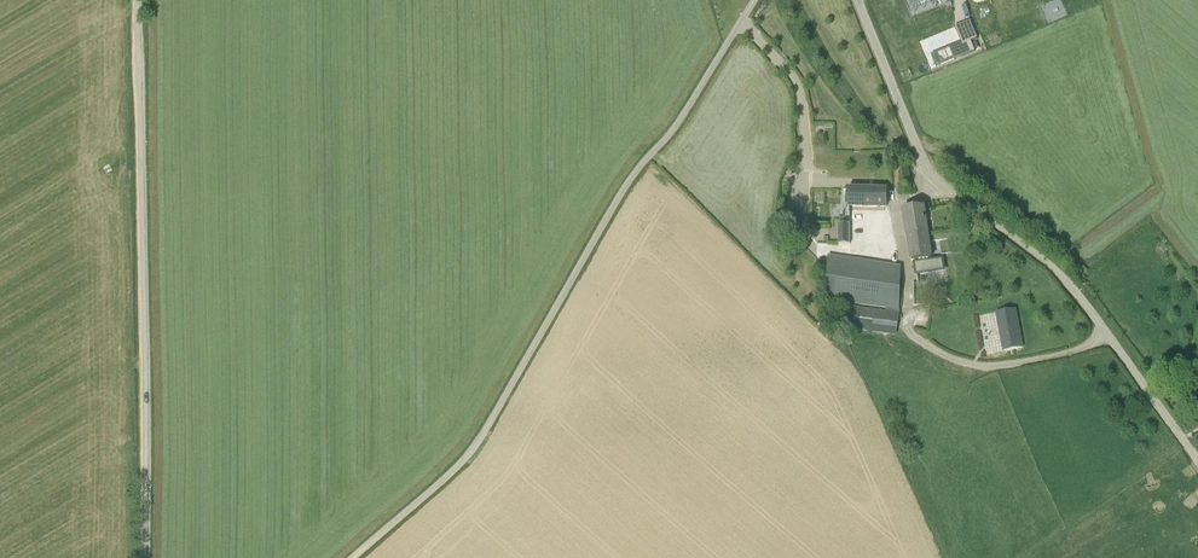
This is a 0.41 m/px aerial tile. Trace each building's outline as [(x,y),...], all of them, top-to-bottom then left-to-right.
[(917,17),(956,0),(910,0),(917,17)] [(955,27),(961,43),(950,48),(955,60),(975,52),(975,51),(971,42),(978,39),(970,21),(955,27)] [(847,205),(849,205),(849,207),(887,208),(887,193),(849,191),(849,193),(847,193),(847,205)] [(908,236),(927,233),(924,207),(904,209),(908,236)] [(803,233),(800,233),(800,213),(791,213),(791,242),(802,242),(803,233)] [(839,226),(839,246),(850,246),(850,226),(839,226)] [(944,257),(929,259),(929,258),(931,258),(927,233),(908,236),(912,261),(918,260),(918,261),(914,262),(916,275),(946,271),(944,257)] [(828,254),(820,298),(899,311),(901,265),(828,254)] [(895,335),(899,312),(851,305),(847,328),(895,335)] [(1011,350),(1022,348),(1015,309),(996,312),(1003,351),(1011,350)]
